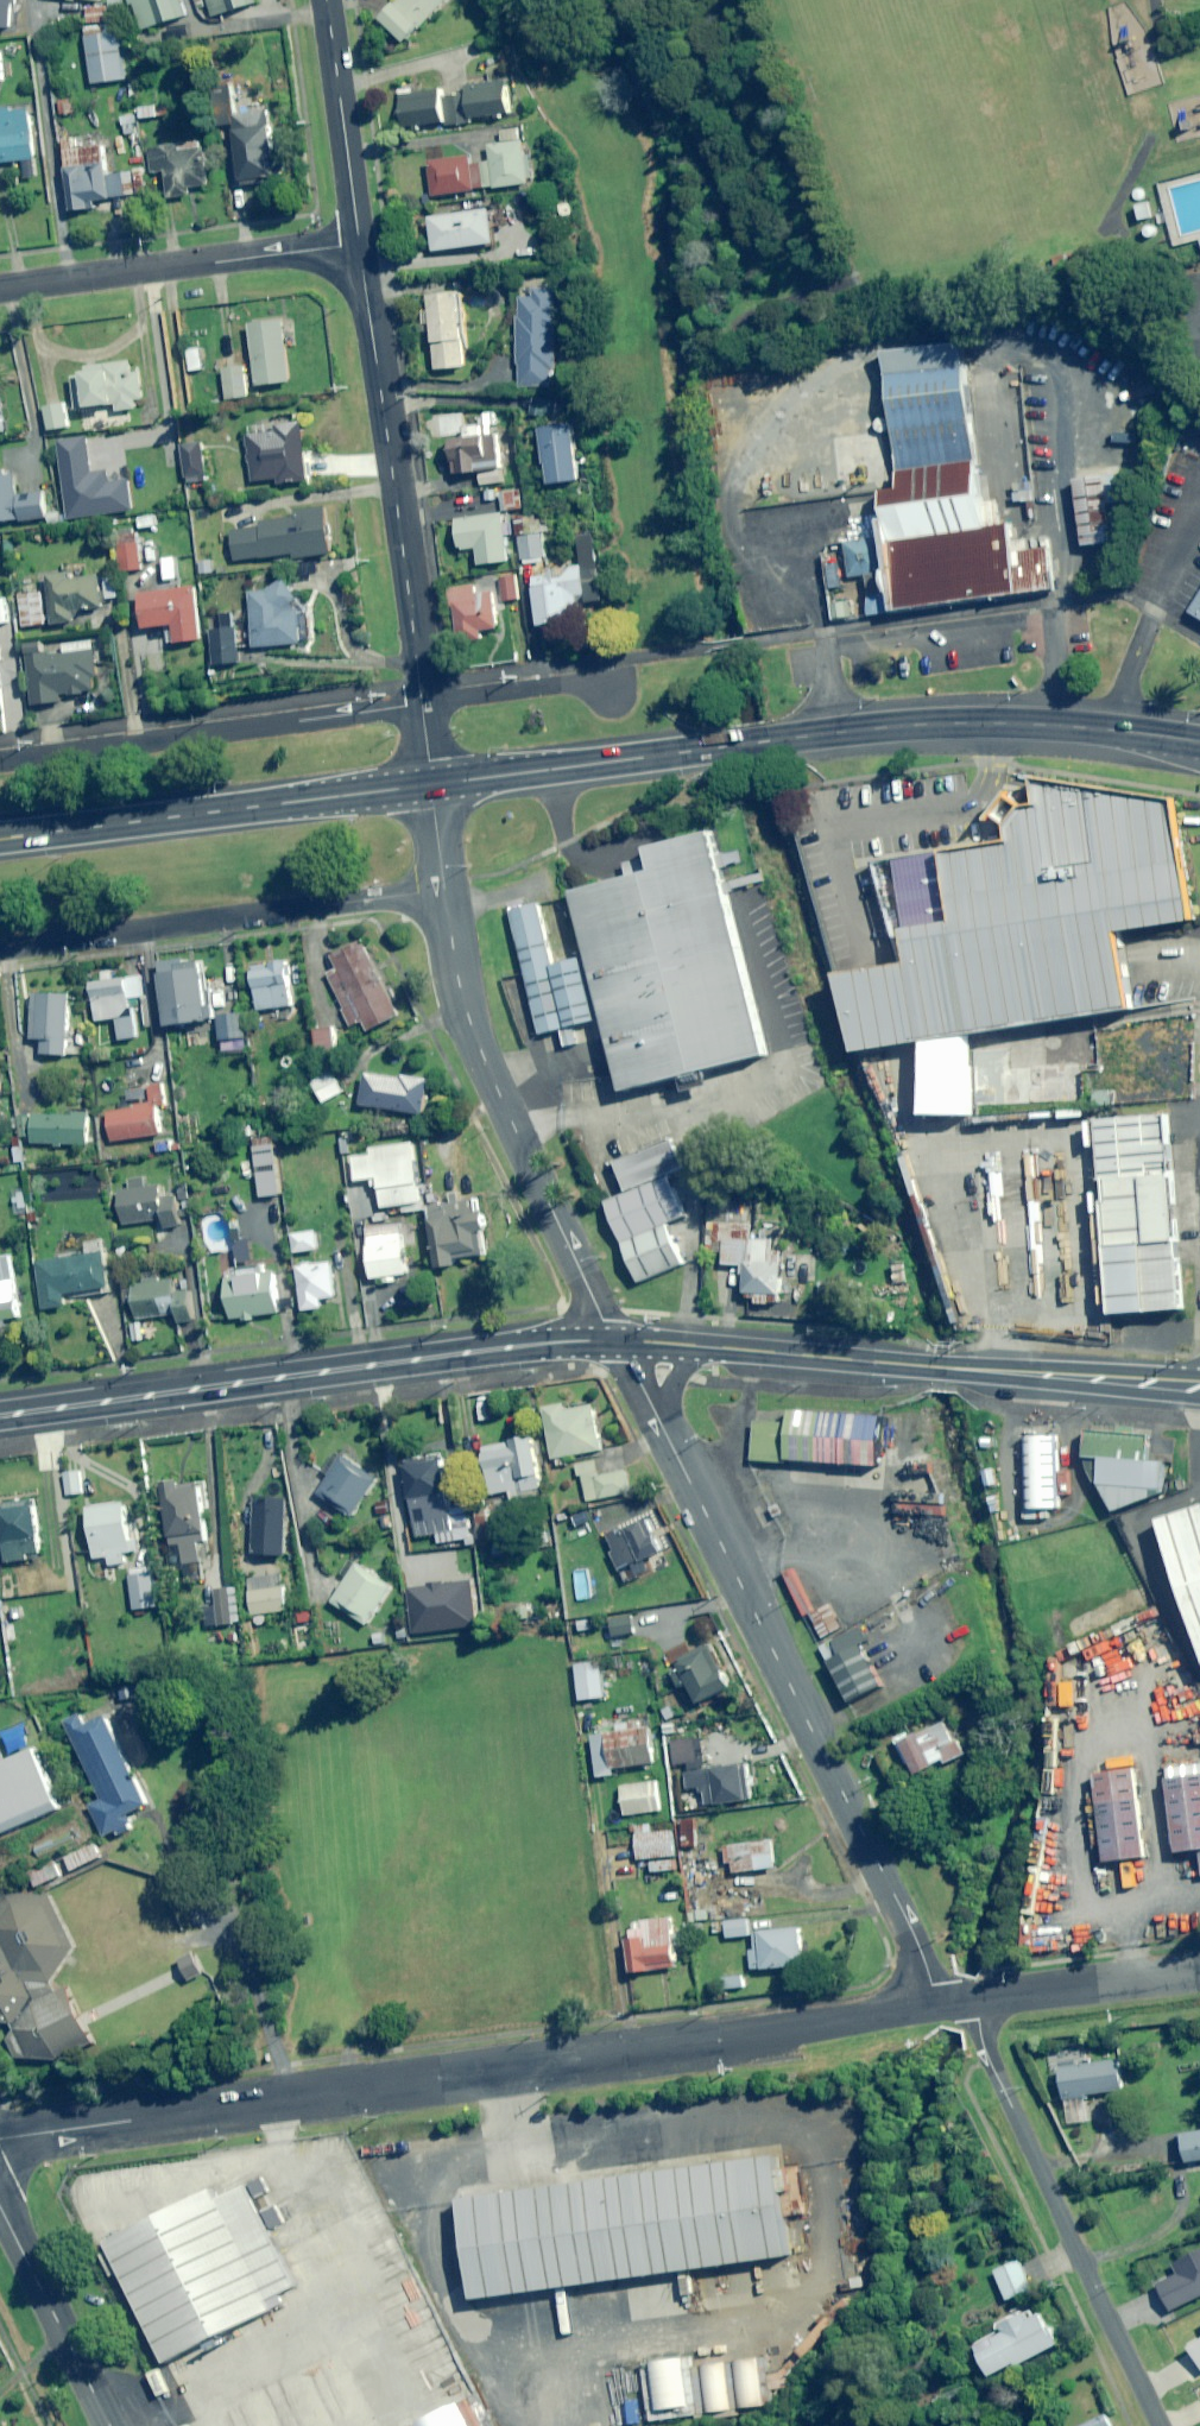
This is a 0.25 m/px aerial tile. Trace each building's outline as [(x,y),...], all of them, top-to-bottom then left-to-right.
[(10,29),(12,0),(0,0),(0,28),(10,29)] [(122,15),(120,0),(110,0),(111,6),(86,9),(88,26),(84,27),(93,85),(125,80),(116,22),(116,16),(122,15)] [(180,0),(131,0),(141,30),(185,17),(180,0)] [(211,17),(255,4),(254,0),(206,0),(211,17)] [(382,19),(407,43),(449,0),(401,0),(382,19)] [(236,115),(230,71),(211,73),(219,127),(235,125),(243,187),(265,184),(264,178),(278,176),(269,110),(236,115)] [(404,127),(442,123),(443,129),(472,126),(471,120),(486,119),(510,117),(508,82),(466,85),(467,96),(441,99),(440,91),(401,96),(404,127)] [(74,114),(73,100),(59,101),(61,115),(74,114)] [(159,117),(158,107),(140,109),(142,119),(159,117)] [(30,108),(0,110),(0,163),(35,160),(30,108)] [(139,132),(133,108),(119,111),(126,136),(139,132)] [(526,156),(523,130),(501,132),(503,144),(489,146),(491,162),(481,163),(483,189),(528,184),(528,179),(533,178),(531,156),(526,156)] [(108,176),(104,135),(63,140),(71,211),(96,208),(95,200),(135,196),(133,173),(108,176)] [(181,152),(181,147),(148,151),(151,174),(165,172),(168,198),(190,195),(189,189),(206,187),(201,149),(181,152)] [(483,189),(481,163),(473,163),(473,156),(441,159),(428,160),(431,196),(474,192),(473,190),(483,189)] [(1149,204),(1136,208),(1140,221),(1153,217),(1149,204)] [(496,244),(491,210),(430,218),(434,252),(496,244)] [(558,289),(534,289),(534,300),(518,299),(517,365),(520,365),(519,387),(551,388),(551,370),(556,370),(558,289)] [(465,367),(458,292),(428,295),(435,370),(465,367)] [(274,314),(273,301),(248,303),(250,317),(274,314)] [(292,382),(284,320),(249,324),(258,387),(292,382)] [(882,469),(963,457),(945,341),(865,353),(882,469)] [(204,370),(201,348),(188,350),(191,372),(204,370)] [(132,373),(131,362),(85,368),(86,376),(72,378),(76,410),(116,404),(117,412),(137,409),(136,401),(144,400),(140,372),(132,373)] [(250,397),(246,366),(223,369),(227,400),(250,397)] [(554,399),(531,398),(530,416),(553,417),(554,399)] [(64,403),(44,406),(48,431),(68,427),(64,403)] [(580,481),(574,424),(539,428),(541,442),(536,443),(538,463),(546,463),(549,485),(580,481)] [(483,436),(481,426),(465,428),(466,438),(451,440),(455,474),(479,472),(481,486),(503,483),(498,434),(483,436)] [(310,481),(302,427),(246,434),(252,483),(278,479),(279,485),(310,481)] [(209,480),(201,443),(180,448),(188,485),(209,480)] [(968,495),(963,457),(873,470),(876,492),(854,496),(871,615),(1037,591),(1030,543),(995,548),(991,519),(985,519),(981,493),(968,495)] [(15,497),(13,475),(4,476),(4,471),(0,471),(0,522),(18,520),(19,524),(45,521),(42,494),(15,497)] [(1031,474),(1012,474),(1013,501),(1032,501),(1031,474)] [(1089,475),(1059,479),(1069,548),(1099,544),(1089,475)] [(523,509),(521,490),(500,492),(502,512),(523,509)] [(335,553),(327,502),(290,507),(292,519),(261,523),(262,528),(233,532),(237,563),(296,554),(297,558),(335,553)] [(60,512),(47,514),(49,526),(62,524),(60,512)] [(510,561),(503,514),(455,521),(460,550),(477,548),(479,566),(510,561)] [(527,532),(525,519),(516,520),(522,565),(529,564),(544,562),(541,535),(540,531),(527,532)] [(594,561),(590,534),(580,535),(584,562),(594,561)] [(141,570),(138,540),(117,542),(120,572),(141,570)] [(215,574),(213,560),(200,562),(201,575),(215,574)] [(1174,610),(1199,625),(1199,568),(1174,610)] [(577,605),(603,601),(600,581),(583,583),(581,569),(531,576),(538,626),(579,621),(577,605)] [(83,578),(82,572),(46,576),(52,625),(75,622),(74,611),(101,608),(97,576),(83,578)] [(518,600),(516,575),(500,576),(503,601),(518,600)] [(117,577),(104,578),(106,600),(119,598),(117,577)] [(297,616),(294,588),(284,582),(275,589),(251,592),(256,649),(304,644),(301,616),(297,616)] [(475,595),(473,585),(447,588),(450,608),(453,607),(458,640),(482,637),(481,631),(498,629),(493,593),(475,595)] [(203,640),(196,586),(140,594),(145,629),(168,626),(171,644),(203,640)] [(43,625),(40,593),(18,596),(21,627),(43,625)] [(242,663),(236,614),(223,616),(225,630),(212,632),(216,666),(242,663)] [(58,655),(56,643),(25,647),(32,706),(59,702),(59,696),(97,692),(93,651),(58,655)] [(833,977),(858,1057),(1131,1004),(1121,943),(1192,932),(1183,807),(1034,778),(1032,818),(1006,839),(940,850),(954,934),(913,942),(914,959),(833,977)] [(603,1097),(749,1060),(689,829),(622,846),(628,870),(549,891),(603,1097)] [(525,1039),(552,1032),(534,963),(519,906),(492,913),(525,1039)] [(401,1018),(364,943),(333,958),(338,969),(327,974),(343,1008),(341,1009),(350,1028),(361,1023),(367,1035),(401,1018)] [(577,1025),(559,957),(534,963),(552,1032),(577,1025)] [(177,972),(175,960),(157,962),(166,1027),(210,1021),(203,969),(177,972)] [(292,984),(289,963),(253,968),(258,1011),(291,1006),(288,984),(292,984)] [(112,972),(102,973),(103,982),(90,984),(96,1022),(115,1019),(119,1041),(137,1038),(131,999),(144,997),(141,976),(113,980),(112,972)] [(69,996),(32,994),(31,1039),(42,1039),(41,1054),(67,1055),(69,996)] [(244,1039),(243,1014),(217,1016),(219,1041),(244,1039)] [(337,1053),(333,1024),(314,1026),(318,1055),(337,1053)] [(1084,1089),(1159,1091),(1161,1051),(1131,1050),(1131,1036),(1085,1035),(1084,1089)] [(956,1044),(960,1106),(1067,1099),(1065,1060),(997,1064),(996,1041),(956,1044)] [(341,1093),(331,1072),(311,1081),(321,1102),(341,1093)] [(427,1083),(365,1073),(360,1105),(422,1115),(427,1083)] [(111,1142),(160,1135),(155,1106),(166,1105),(163,1083),(148,1085),(151,1105),(106,1112),(111,1142)] [(145,1100),(145,1088),(128,1088),(128,1100),(145,1100)] [(73,1116),(22,1114),(22,1137),(33,1137),(33,1144),(91,1145),(92,1113),(73,1113),(73,1116)] [(1079,1118),(1092,1324),(1168,1319),(1155,1114),(1079,1118)] [(600,1158),(614,1191),(652,1175),(671,1167),(657,1134),(600,1158)] [(424,1210),(414,1143),(371,1149),(372,1155),(354,1158),(357,1182),(372,1180),(373,1188),(379,1187),(382,1208),(403,1206),(404,1213),(424,1210)] [(25,1163),(23,1147),(12,1148),(14,1164),(25,1163)] [(281,1195),(274,1148),(254,1151),(260,1198),(281,1195)] [(668,1212),(652,1175),(614,1191),(590,1201),(606,1239),(654,1218),(668,1212)] [(145,1186),(144,1178),(129,1180),(130,1189),(118,1191),(122,1225),(163,1220),(164,1229),(179,1227),(175,1197),(164,1198),(162,1184),(145,1186)] [(488,1231),(485,1210),(478,1211),(477,1201),(429,1207),(437,1269),(457,1266),(456,1260),(486,1256),(482,1231),(488,1231)] [(654,1218),(606,1239),(623,1278),(671,1258),(654,1218)] [(241,1222),(231,1222),(233,1241),(242,1240),(241,1222)] [(407,1274),(401,1222),(366,1227),(372,1279),(383,1278),(384,1284),(397,1282),(396,1276),(407,1274)] [(318,1250),(315,1232),(292,1235),(295,1253),(318,1250)] [(746,1266),(744,1299),(755,1299),(755,1304),(769,1305),(770,1294),(781,1295),(784,1243),(725,1239),(723,1265),(746,1266)] [(111,1288),(104,1240),(86,1242),(88,1255),(38,1262),(45,1310),(67,1307),(65,1295),(90,1291),(111,1288)] [(11,1257),(0,1259),(0,1293),(0,1322),(22,1318),(11,1257)] [(335,1297),(331,1263),(297,1267),(303,1311),(321,1309),(320,1299),(335,1297)] [(294,1312),(289,1269),(225,1277),(231,1320),(294,1312)] [(132,1284),(136,1320),(177,1315),(178,1324),(191,1323),(188,1293),(173,1295),(172,1280),(132,1284)] [(601,1450),(593,1406),(564,1411),(563,1405),(543,1409),(554,1467),(565,1465),(563,1457),(601,1450)] [(748,1406),(744,1455),(859,1465),(863,1416),(748,1406)] [(1042,1510),(1041,1430),(1006,1431),(1007,1511),(1042,1510)] [(1136,1434),(1070,1431),(1070,1467),(1102,1510),(1151,1494),(1152,1463),(1133,1462),(1136,1434)] [(543,1495),(532,1439),(482,1448),(491,1495),(509,1491),(511,1501),(543,1495)] [(454,1531),(441,1454),(403,1461),(417,1538),(454,1531)] [(376,1479),(342,1456),(317,1495),(351,1517),(376,1479)] [(595,1461),(576,1465),(579,1476),(581,1476),(587,1502),(631,1493),(626,1470),(598,1475),(595,1461)] [(81,1494),(79,1472),(64,1473),(66,1495),(81,1494)] [(165,1546),(171,1583),(201,1578),(199,1568),(205,1567),(202,1541),(209,1540),(200,1482),(182,1485),(182,1482),(162,1485),(171,1545),(165,1546)] [(35,1500),(0,1504),(0,1519),(6,1563),(42,1559),(35,1500)] [(283,1556),(285,1503),(253,1502),(251,1555),(283,1556)] [(128,1524),(126,1503),(89,1507),(94,1559),(109,1557),(110,1565),(126,1564),(124,1553),(139,1552),(136,1523),(128,1524)] [(1199,1673),(1199,1552),(1184,1509),(1135,1527),(1191,1676),(1199,1673)] [(595,1530),(590,1514),(563,1522),(568,1537),(595,1530)] [(662,1553),(648,1520),(608,1537),(614,1551),(611,1552),(619,1571),(662,1553)] [(459,1566),(457,1543),(438,1545),(440,1568),(459,1566)] [(392,1585),(357,1563),(331,1603),(366,1626),(392,1585)] [(655,1579),(649,1565),(634,1571),(641,1586),(655,1579)] [(158,1607),(154,1572),(130,1575),(134,1610),(158,1607)] [(239,1623),(235,1588),(214,1590),(216,1607),(204,1608),(206,1627),(239,1623)] [(285,1611),(282,1588),(247,1592),(250,1616),(285,1611)] [(635,1634),(631,1616),(610,1620),(613,1638),(635,1634)] [(27,1624),(13,1622),(11,1635),(26,1637),(27,1624)] [(871,1684),(844,1627),(810,1643),(837,1700),(871,1684)] [(313,1652),(309,1634),(296,1637),(300,1655),(313,1652)] [(732,1688),(710,1645),(680,1660),(683,1664),(671,1670),(680,1688),(688,1684),(699,1705),(732,1688)] [(605,1698),(599,1661),(574,1665),(580,1702),(605,1698)] [(105,1714),(101,1705),(64,1723),(101,1800),(89,1806),(104,1838),(129,1827),(124,1818),(149,1806),(105,1714)] [(639,1731),(638,1722),(618,1724),(619,1732),(592,1736),(597,1778),(614,1776),(613,1770),(655,1764),(651,1729),(639,1731)] [(907,1734),(894,1740),(906,1766),(911,1763),(916,1775),(944,1761),(946,1764),(964,1756),(956,1739),(953,1741),(944,1722),(909,1739),(907,1734)] [(696,1763),(693,1737),(671,1740),(674,1765),(696,1763)] [(0,1759),(0,1835),(61,1810),(36,1750),(2,1764),(0,1759)] [(1195,1762),(1155,1766),(1164,1849),(1199,1846),(1199,1808),(1195,1762)] [(706,1807),(752,1800),(747,1765),(685,1774),(688,1790),(703,1787),(706,1807)] [(1128,1853),(1120,1770),(1080,1774),(1088,1857),(1128,1853)] [(660,1811),(656,1782),(620,1787),(624,1816),(660,1811)] [(694,1820),(682,1820),(682,1847),(694,1847),(694,1820)] [(651,1834),(650,1826),(635,1827),(638,1860),(674,1857),(672,1832),(651,1834)] [(775,1869),(772,1841),(723,1847),(725,1864),(731,1863),(733,1874),(775,1869)] [(100,1858),(94,1845),(63,1859),(69,1871),(100,1858)] [(675,1861),(651,1863),(652,1873),(676,1871),(675,1861)] [(62,1876),(57,1864),(28,1875),(33,1887),(62,1876)] [(5,2059),(39,2058),(50,2056),(85,2039),(63,1986),(42,1989),(38,1982),(60,1947),(36,1893),(0,1895),(0,2052),(5,2059)] [(638,1922),(638,1928),(630,1929),(631,1937),(627,1938),(631,1974),(676,1968),(673,1947),(683,1946),(681,1934),(673,1935),(671,1918),(638,1922)] [(750,1936),(749,1920),(725,1922),(727,1939),(750,1936)] [(808,1944),(802,1944),(801,1929),(754,1933),(755,1950),(750,1951),(751,1970),(804,1966),(804,1962),(809,1961),(808,1944)] [(203,1975),(193,1956),(180,1962),(190,1982),(203,1975)] [(745,1987),(743,1974),(722,1977),(724,1990),(745,1987)] [(1122,2091),(1119,2061),(1060,2068),(1068,2125),(1084,2123),(1080,2096),(1122,2091)] [(1181,2134),(1185,2163),(1199,2161),(1199,2132),(1181,2134)] [(440,2199),(453,2299),(779,2256),(765,2155),(440,2199)] [(251,2247),(220,2185),(107,2242),(168,2364),(302,2297),(272,2237),(251,2247)] [(1032,2290),(1020,2261),(994,2272),(1006,2301),(1032,2290)] [(991,2330),(962,2346),(980,2377),(1049,2339),(1032,2307),(1019,2314),(1014,2307),(987,2322),(991,2330)] [(730,2363),(681,2370),(685,2397),(733,2391),(730,2363)] [(1104,2415),(1084,2425),(1110,2425),(1104,2415)]
